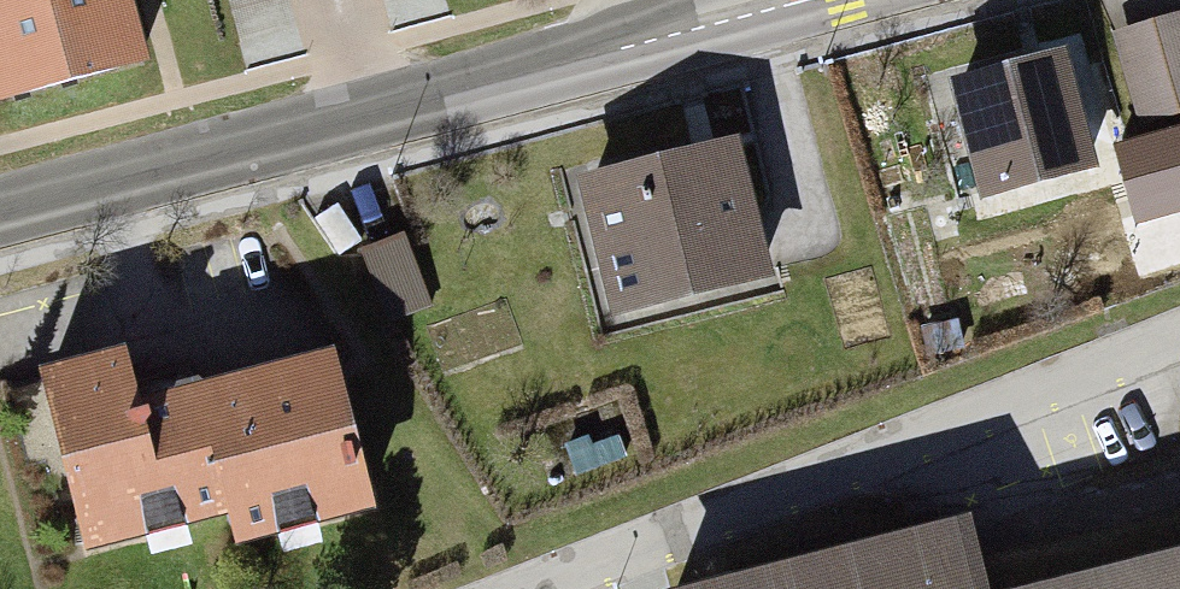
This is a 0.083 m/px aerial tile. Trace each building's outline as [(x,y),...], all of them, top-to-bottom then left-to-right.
[(139,52),(124,0),(0,0),(0,92),(139,52)] [(1114,45),(1142,140),(1179,129),(1179,26),(1114,45)] [(1062,53),(954,85),(987,192),(1094,160),(1062,53)] [(749,153),(586,185),(612,318),(775,286),(749,153)] [(1120,237),(1139,295),(1179,282),(1179,218),(1120,237)] [(408,246),(360,263),(388,340),(436,323),(408,246)] [(128,360),(50,376),(84,538),(227,509),(231,526),(364,498),(335,357),(136,398),(128,360)] [(578,420),(554,430),(583,498),(638,475),(621,435),(590,448),(578,420)] [(961,537),(750,588),(974,588),(961,537)] [(1092,588),(1179,588),(1179,570),(1092,588)]
